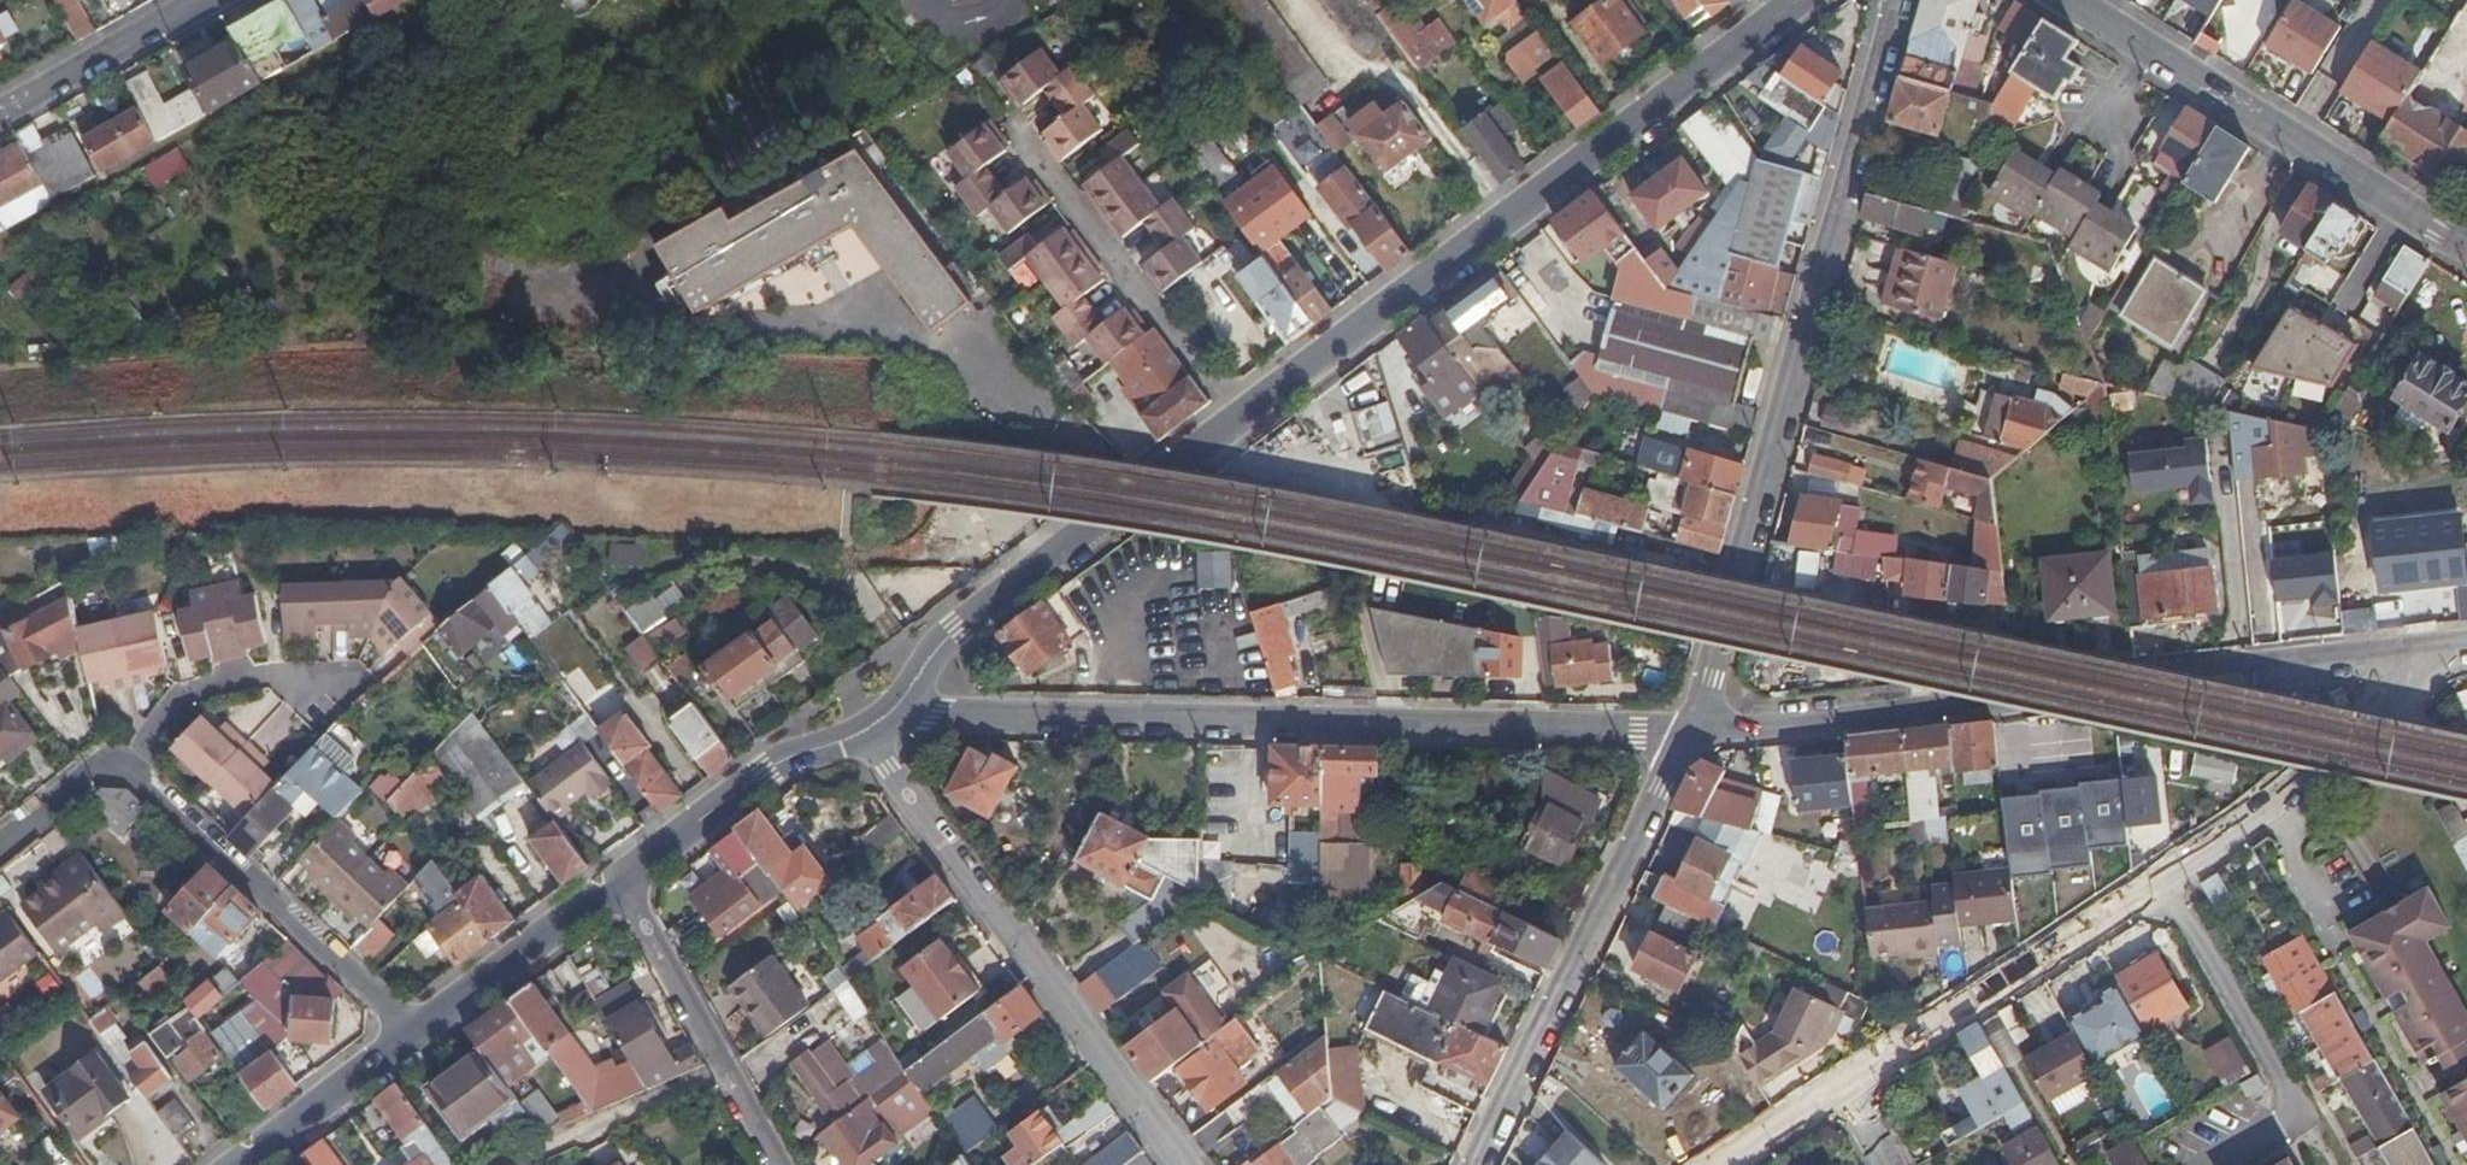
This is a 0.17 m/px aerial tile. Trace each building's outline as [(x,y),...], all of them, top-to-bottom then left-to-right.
[(67,13),(84,4),(82,0),(60,0),(67,13)] [(287,0),(233,29),(239,40),(249,56),(261,79),(288,65),(276,42),(303,27),(287,0)] [(381,14),(373,0),(353,0),(322,17),(312,0),(287,0),(303,27),(316,49),(381,14)] [(404,0),(373,0),(381,14),(404,0)] [(1302,108),(1333,84),(1267,0),(1219,0),(1302,108)] [(1352,39),(1366,57),(1392,36),(1365,0),(1322,0),(1352,39)] [(1392,36),(1424,75),(1440,64),(1423,42),(1395,5),(1387,11),(1379,0),(1365,0),(1392,36)] [(1517,0),(1467,0),(1491,32),(1523,8),(1517,0)] [(1578,22),(1605,61),(1645,32),(1621,0),(1608,0),(1578,22)] [(1745,4),(1742,0),(1672,0),(1688,21),(1703,10),(1712,19),(1729,6),(1734,12),(1745,4)] [(1902,77),(1954,92),(1959,71),(1962,72),(1973,29),(1982,30),(1986,14),(1978,12),(1981,0),(1923,0),(1902,77)] [(2213,19),(2225,0),(2183,0),(2213,19)] [(2214,54),(2247,0),(2225,0),(2213,19),(2197,44),(2214,54)] [(2304,0),(2291,0),(2288,4),(2265,42),(2263,45),(2313,77),(2346,26),(2304,0)] [(2047,21),(2018,3),(2001,32),(2028,48),(2047,21)] [(81,38),(97,28),(84,4),(67,13),(81,38)] [(2466,189),(2466,132),(2434,111),(2466,59),(2466,9),(2465,7),(2424,72),(2395,120),(2392,124),(2384,138),(2422,162),(2421,164),(2447,180),(2449,178),(2466,189)] [(1541,32),(1533,21),(1502,43),(1511,54),(1541,32)] [(2047,21),(2028,48),(2011,75),(2036,90),(2057,102),(2070,83),(2075,86),(2085,71),(2069,61),(2080,42),(2047,21)] [(1,44),(9,40),(0,23),(0,45),(1,44)] [(1443,27),(1423,42),(1440,64),(1460,48),(1443,27)] [(1510,67),(1521,80),(1558,53),(1541,32),(1511,54),(1510,67)] [(1774,316),(1784,318),(1797,271),(1780,267),(1792,226),(1808,230),(1821,179),(1779,169),(1811,119),(1836,127),(1847,85),(1836,82),(1841,74),(1795,39),(1750,72),(1768,85),(1761,97),(1789,116),(1760,163),(1756,161),(1753,170),(1739,181),(1722,206),(1711,221),(1699,214),(1681,243),(1692,251),(1680,268),(1669,286),(1774,316)] [(262,81),(261,79),(249,56),(239,40),(185,69),(194,86),(208,110),(262,81)] [(2424,72),(2373,41),(2342,93),(2392,124),(2395,120),(2424,72)] [(1056,103),(1085,79),(1074,65),(1062,74),(1042,47),(998,81),(1011,97),(1016,93),(1024,104),(1045,88),(1056,103)] [(979,69),(987,81),(1000,72),(991,60),(979,69)] [(1583,125),(1602,110),(1568,65),(1547,80),(1583,125)] [(2008,136),(2036,90),(2011,75),(1995,102),(1989,125),(2008,136)] [(1902,77),(1890,121),(1983,148),(1989,125),(1995,102),(1954,92),(1902,77)] [(149,79),(131,89),(158,139),(195,117),(208,110),(194,86),(162,103),(149,79)] [(1096,94),(1085,79),(1056,103),(1066,116),(1045,131),(1053,142),(1050,144),(1061,161),(1104,129),(1085,103),(1096,94)] [(1712,200),(1722,206),(1739,181),(1753,170),(1756,161),(1760,163),(1714,99),(1712,100),(1692,115),(1684,121),(1726,180),(1712,200)] [(1375,101),(1350,120),(1389,173),(1435,138),(1409,103),(1388,119),(1375,101)] [(1505,182),(1529,165),(1516,149),(1529,139),(1503,104),(1466,132),(1505,182)] [(88,137),(105,168),(154,141),(138,109),(105,127),(98,114),(80,123),(88,137)] [(2221,129),(2189,109),(2153,167),(2165,174),(2186,187),(2187,185),(2221,129)] [(1228,110),(1219,118),(1226,127),(1236,120),(1228,110)] [(1326,118),(1316,126),(1327,139),(1337,132),(1326,118)] [(954,187),(966,203),(995,181),(985,166),(1005,150),(998,140),(1002,136),(990,120),(946,153),(966,178),(954,187)] [(1189,122),(1171,134),(1183,149),(1214,190),(1225,205),(1241,192),(1189,122)] [(20,141),(30,159),(45,150),(40,141),(32,125),(16,133),(20,141)] [(881,256),(919,224),(876,167),(891,157),(870,128),(868,125),(829,147),(742,197),(720,210),(702,220),(692,225),(657,245),(673,275),(656,284),(674,314),(691,305),(696,314),(806,252),(829,239),(857,224),(881,256)] [(1099,212),(1141,180),(1121,154),(1137,141),(1126,126),(1100,146),(1111,161),(1083,182),(1092,192),(1087,196),(1099,212)] [(30,159),(52,198),(96,173),(72,134),(66,137),(61,129),(40,141),(45,150),(30,159)] [(2254,150),(2221,129),(2187,185),(2220,204),(2254,150)] [(1337,132),(1327,139),(1337,152),(1347,144),(1337,132)] [(0,152),(0,227),(52,198),(30,159),(20,141),(0,152)] [(183,142),(145,169),(167,198),(204,171),(183,142)] [(2033,213),(2060,228),(2086,187),(2058,171),(2053,179),(2011,154),(1987,193),(2029,220),(2033,213)] [(1685,155),(1633,192),(1660,227),(1710,190),(1685,155)] [(1933,193),(1928,209),(1964,218),(1978,164),(1964,161),(1953,199),(1933,193)] [(1390,268),(1413,250),(1347,167),(1319,187),(1352,229),(1358,225),(1390,268)] [(2186,187),(2165,174),(2157,187),(2178,200),(2186,187)] [(995,181),(966,203),(980,222),(991,212),(1007,233),(1051,200),(1040,185),(1035,189),(1027,179),(1006,194),(995,181)] [(1156,233),(1184,212),(1171,195),(1160,204),(1141,180),(1099,212),(1110,228),(1116,224),(1124,234),(1145,219),(1156,233)] [(1315,324),(1336,309),(1283,241),(1287,236),(1249,186),(1241,192),(1225,205),(1242,227),(1244,230),(1263,255),(1315,324)] [(2339,202),(2312,186),(2284,233),(2310,249),(2339,202)] [(2086,187),(2060,228),(2076,237),(2070,247),(2113,274),(2140,231),(2098,206),(2103,198),(2086,187)] [(1647,260),(1593,190),(1551,220),(1584,263),(1605,247),(1623,271),(1624,274),(1665,285),(1647,260)] [(1870,192),(1864,216),(1922,232),(1928,209),(1870,192)] [(2339,202),(2310,249),(2304,259),(2315,266),(2320,259),(2328,264),(2337,249),(2343,253),(2365,218),(2339,202)] [(1165,288),(1201,258),(1182,233),(1193,223),(1184,212),(1156,233),(1166,245),(1145,262),(1153,272),(1147,278),(1160,295),(1166,290),(1165,288)] [(976,300),(919,224),(881,256),(936,330),(976,300)] [(1026,253),(1050,284),(1091,253),(1075,232),(1070,235),(1061,225),(1034,246),(1024,231),(998,251),(1010,266),(1026,253)] [(836,253),(829,239),(806,252),(814,265),(836,253)] [(2434,261),(2408,245),(2377,294),(2402,310),(2434,261)] [(1662,247),(1647,260),(1665,285),(1669,286),(1680,268),(1662,247)] [(1959,262),(1906,247),(1889,305),(1944,319),(1959,262)] [(1091,253),(1050,284),(1065,304),(1053,313),(1065,328),(1086,312),(1075,299),(1102,278),(1094,267),(1099,264),(1091,253)] [(1289,343),(1315,324),(1263,255),(1238,275),(1289,343)] [(2162,257),(2126,312),(2174,344),(2210,288),(2162,257)] [(1531,309),(1502,269),(1448,310),(1467,336),(1484,323),(1506,305),(1518,319),(1531,309)] [(1769,340),(1774,316),(1669,286),(1665,285),(1624,274),(1617,299),(1755,337),(1769,340)] [(2359,321),(2381,332),(2393,308),(2371,297),(2359,321)] [(1692,418),(1713,424),(1720,396),(1737,401),(1755,337),(1617,299),(1602,358),(1591,355),(1574,366),(1578,372),(1580,374),(1593,391),(1665,411),(1692,418)] [(2091,300),(2078,318),(2088,342),(2108,310),(2091,300)] [(2323,327),(2291,307),(2253,366),(2285,386),(2287,382),(2319,402),(2356,344),(2324,324),(2323,327)] [(1116,359),(1156,329),(1141,308),(1137,312),(1102,340),(1116,359)] [(1523,328),(1537,318),(1531,309),(1518,319),(1523,328)] [(1467,336),(1448,310),(1430,323),(1478,385),(1511,360),(1484,323),(1467,336)] [(1430,323),(1423,316),(1397,334),(1435,383),(1427,389),(1476,451),(1510,425),(1478,385),(1430,323)] [(1116,359),(1108,366),(1162,439),(1211,403),(1156,329),(1116,359)] [(2167,356),(2144,392),(2162,396),(2181,364),(2167,356)] [(2227,380),(2186,356),(2181,364),(2162,396),(2209,407),(2227,380)] [(2424,358),(2401,398),(2406,401),(2429,416),(2450,430),(2466,401),(2466,384),(2424,358)] [(2096,360),(2081,377),(2104,383),(2096,360)] [(1593,391),(1580,374),(1565,385),(1582,407),(1593,391)] [(2104,388),(2104,383),(2081,377),(2069,374),(2067,387),(2094,395),(2104,388)] [(2350,391),(2364,400),(2370,391),(2356,382),(2350,391)] [(1984,436),(2030,449),(2065,420),(2075,411),(2053,392),(2038,388),(2034,402),(1995,392),(1984,436)] [(2106,404),(2104,388),(2094,395),(2091,398),(2092,415),(2107,413),(2106,404)] [(2336,411),(2351,419),(2364,400),(2350,391),(2336,411)] [(1713,424),(1751,434),(1759,406),(1737,401),(1720,396),(1713,424)] [(2429,416),(2406,401),(2396,417),(2399,426),(2409,432),(2419,431),(2429,416)] [(1368,467),(1404,464),(1402,438),(1399,439),(1396,402),(1363,405),(1368,467)] [(1866,411),(1838,403),(1832,422),(1861,429),(1866,411)] [(1692,418),(1665,411),(1661,429),(1686,438),(1692,418)] [(2336,411),(2324,432),(2345,438),(2351,419),(2336,411)] [(2233,412),(2236,451),(2253,450),(2256,479),(2308,473),(2306,457),(2327,455),(2324,432),(2296,427),(2267,420),(2233,412)] [(1534,457),(1542,466),(1559,441),(1560,439),(1548,426),(1527,448),(1534,457)] [(1015,428),(1014,440),(1031,442),(1032,430),(1015,428)] [(1036,445),(1050,447),(1053,437),(1042,433),(1036,445)] [(1687,463),(1690,449),(1644,437),(1636,463),(1669,473),(1673,459),(1687,463)] [(1524,494),(1522,498),(1565,509),(1577,458),(1587,460),(1586,463),(1606,468),(1609,455),(1559,441),(1542,466),(1524,494)] [(2134,443),(2135,489),(2195,489),(2195,501),(2220,501),(2220,443),(2134,443)] [(1984,453),(1963,447),(1957,469),(1978,476),(1984,453)] [(1672,473),(1735,492),(1744,464),(1690,449),(1687,463),(1673,459),(1669,473),(1672,473)] [(2016,460),(1984,453),(1978,476),(1992,480),(2016,460)] [(1814,456),(1809,474),(1859,487),(1860,487),(1865,469),(1814,456)] [(1513,487),(1524,494),(1542,466),(1534,457),(1513,487)] [(1931,461),(1921,458),(1908,498),(1938,505),(1944,483),(1980,494),(1976,515),(1998,520),(1992,480),(1978,476),(1957,469),(1931,461)] [(1677,539),(1719,551),(1735,492),(1672,473),(1663,506),(1684,512),(1677,539)] [(1578,513),(1614,523),(1644,530),(1651,505),(1584,488),(1578,513)] [(1804,496),(1792,545),(1829,549),(1841,503),(1842,500),(1804,496)] [(1860,505),(1841,503),(1829,549),(1847,552),(1860,505)] [(1976,515),(1978,535),(1999,533),(1998,520),(1976,515)] [(1943,544),(1948,532),(1926,524),(1918,522),(1914,537),(1943,544)] [(575,541),(571,535),(563,524),(545,539),(492,583),(519,619),(524,625),(531,635),(552,620),(522,581),(575,541)] [(1978,535),(1980,568),(2004,571),(1999,533),(1978,535)] [(1864,554),(1898,558),(1900,542),(1865,537),(1864,554)] [(1900,542),(1898,558),(1909,559),(1922,561),(1923,545),(1900,542)] [(1117,543),(1098,558),(1105,568),(1124,553),(1117,543)] [(1799,585),(1821,587),(1825,550),(1802,548),(1799,585)] [(2108,551),(2045,557),(2051,616),(2114,609),(2108,551)] [(2128,578),(2134,632),(2168,629),(2167,619),(2218,613),(2210,553),(2139,561),(2140,576),(2128,578)] [(1947,599),(1948,599),(1950,565),(1922,561),(1909,559),(1906,595),(1947,599)] [(2127,566),(2128,578),(2140,576),(2139,564),(2127,566)] [(1987,600),(2006,599),(2004,571),(1980,568),(1950,565),(1948,599),(1986,603),(1987,600)] [(428,612),(397,573),(393,577),(366,638),(380,654),(394,644),(404,656),(421,642),(435,629),(423,616),(428,612)] [(209,583),(227,655),(241,651),(244,654),(243,642),(262,637),(250,589),(237,593),(232,577),(209,583)] [(393,577),(325,580),(327,624),(343,624),(345,638),(366,638),(393,577)] [(327,624),(325,580),(273,581),(273,583),(276,640),(312,641),(312,624),(327,624)] [(227,655),(209,583),(185,588),(188,605),(178,608),(188,654),(209,649),(212,659),(227,655)] [(519,619),(492,583),(439,627),(460,652),(461,652),(493,626),(500,634),(519,619)] [(669,613),(689,600),(677,583),(657,597),(669,613)] [(1329,585),(1277,600),(1282,615),(1333,599),(1329,585)] [(1241,586),(1229,590),(1235,607),(1246,604),(1241,586)] [(0,624),(0,668),(7,676),(47,653),(44,649),(77,630),(77,628),(66,587),(0,624)] [(1059,587),(996,634),(1025,673),(1043,659),(1088,626),(1059,587)] [(677,653),(665,661),(688,693),(702,682),(706,686),(715,687),(720,684),(736,707),(806,662),(799,650),(821,635),(793,595),(772,610),(777,617),(707,665),(703,661),(690,671),(677,653)] [(1255,623),(1275,690),(1299,683),(1288,652),(1294,650),(1282,615),(1277,600),(1271,602),(1250,609),(1255,623)] [(1239,612),(1243,627),(1255,623),(1250,609),(1239,612)] [(1527,639),(1374,609),(1391,675),(1525,679),(1527,639)] [(170,660),(158,610),(117,619),(131,683),(149,679),(146,666),(170,660)] [(2345,635),(2381,632),(2379,610),(2344,614),(2344,617),(2345,635)] [(1539,613),(1548,685),(1569,683),(1563,645),(1559,617),(1539,613)] [(665,617),(642,630),(656,649),(675,636),(665,617)] [(2286,623),(2288,641),(2345,635),(2344,617),(2286,623)] [(77,630),(88,679),(111,673),(114,686),(131,683),(117,619),(77,628),(77,630)] [(524,625),(519,619),(500,634),(506,641),(524,625)] [(435,629),(421,642),(455,686),(475,670),(461,652),(460,652),(439,627),(435,629)] [(1619,639),(1563,645),(1569,683),(1569,685),(1623,679),(1619,639)] [(581,667),(562,678),(574,696),(592,684),(581,667)] [(18,692),(7,676),(0,668),(0,756),(8,749),(13,755),(32,739),(4,704),(18,692)] [(1325,681),(1324,699),(1379,701),(1373,682),(1325,681)] [(712,773),(736,755),(694,700),(670,718),(712,773)] [(475,813),(479,819),(528,783),(478,719),(472,709),(430,753),(451,782),(475,813)] [(663,810),(683,794),(648,748),(652,744),(628,712),(603,730),(663,810)] [(173,750),(208,783),(211,780),(242,747),(232,736),(224,743),(201,721),(173,750)] [(2000,765),(1993,721),(1849,737),(1851,753),(1853,776),(1909,769),(1915,818),(1926,817),(1939,815),(1938,806),(1935,773),(2000,765)] [(1030,739),(999,738),(992,755),(970,745),(949,788),(993,810),(1030,739)] [(556,819),(556,820),(572,808),(569,804),(589,788),(592,791),(611,776),(584,740),(528,783),(556,819)] [(228,835),(252,857),(296,808),(293,805),(310,787),(341,814),(364,788),(313,742),(272,787),(247,815),(228,835)] [(211,780),(247,815),(272,787),(258,772),(248,762),(255,754),(245,744),(242,747),(211,780)] [(1323,746),(1275,744),(1274,804),(1289,804),(1289,817),(1304,817),(1304,806),(1322,806),(1323,746)] [(1323,746),(1322,806),(1320,895),(1338,895),(1374,896),(1377,827),(1362,826),(1363,798),(1378,798),(1378,747),(1323,746)] [(13,755),(8,749),(0,756),(0,765),(13,755)] [(2200,749),(2194,774),(2238,784),(2244,760),(2200,749)] [(451,782),(430,753),(405,780),(388,798),(404,819),(451,782)] [(1853,776),(1851,753),(1792,760),(1797,807),(1822,804),(1823,812),(1833,811),(1832,803),(1856,800),(1854,780),(1853,776)] [(267,763),(255,754),(248,762),(258,772),(267,763)] [(1723,773),(1699,763),(1678,807),(1743,826),(1752,828),(1763,790),(1722,777),(1723,773)] [(1601,804),(1545,775),(1544,802),(1527,841),(1570,863),(1601,804)] [(595,797),(615,782),(611,776),(592,791),(595,797)] [(2031,865),(2114,854),(2104,776),(2020,787),(2031,865)] [(1856,800),(1857,808),(1869,807),(1866,779),(1854,780),(1856,800)] [(1901,779),(1879,782),(1880,794),(1902,791),(1901,779)] [(2123,781),(2129,828),(2162,825),(2157,779),(2150,779),(2123,781)] [(102,786),(85,800),(119,834),(145,807),(125,786),(102,786)] [(1781,796),(1763,790),(1752,828),(1758,830),(1769,833),(1781,796)] [(2435,807),(2452,841),(2466,833),(2466,829),(2452,799),(2435,807)] [(1822,804),(1797,807),(1798,815),(1823,812),(1822,804)] [(1938,806),(1939,815),(1947,815),(1954,814),(1953,805),(1938,806)] [(1857,808),(1858,824),(1876,822),(1875,806),(1869,807),(1857,808)] [(773,822),(762,807),(739,824),(772,870),(794,854),(773,822)] [(861,831),(874,848),(905,824),(892,807),(861,831)] [(1743,826),(1678,807),(1670,823),(1698,835),(1677,879),(1663,872),(1661,875),(1647,869),(1638,887),(1668,901),(1711,922),(1715,924),(1725,901),(1718,898),(1736,857),(1731,855),(1743,826)] [(1101,812),(1091,834),(1202,892),(1203,838),(1149,838),(1101,812)] [(773,822),(794,854),(799,860),(809,853),(782,815),(773,822)] [(1949,839),(1947,815),(1939,815),(1926,817),(1928,841),(1949,839)] [(306,877),(330,900),(369,858),(351,840),(357,835),(338,818),(299,859),(311,871),(306,877)] [(566,883),(591,864),(556,820),(556,819),(531,838),(566,883)] [(739,824),(716,840),(732,863),(690,893),(717,932),(782,884),(772,870),(739,824)] [(1752,828),(1743,826),(1731,855),(1736,857),(1744,861),(1758,830),(1752,828)] [(2452,841),(2466,868),(2466,833),(2452,841)] [(1091,834),(1079,856),(1149,894),(1122,920),(1136,941),(1202,892),(1091,834)] [(1566,870),(1570,863),(1527,841),(1524,848),(1566,870)] [(1842,852),(1862,858),(1861,845),(1845,841),(1842,852)] [(122,909),(74,849),(50,868),(56,875),(16,905),(51,948),(91,918),(98,927),(122,909)] [(1725,901),(1744,861),(1736,857),(1718,898),(1725,901)] [(371,926),(380,916),(409,885),(390,866),(384,872),(369,858),(330,900),(351,920),(358,914),(371,926)] [(441,920),(432,928),(458,963),(493,937),(459,891),(434,859),(419,875),(434,894),(427,899),(441,920)] [(1400,859),(1402,903),(1422,891),(1420,859),(1400,859)] [(233,887),(209,866),(167,909),(190,931),(205,917),(233,887)] [(1960,925),(2020,918),(2013,867),(1955,874),(1955,883),(1933,885),(1935,901),(1939,942),(1961,940),(1960,925)] [(1495,908),(1505,886),(1471,868),(1460,891),(1495,908)] [(861,950),(867,960),(956,894),(939,870),(894,904),(895,906),(853,936),(861,950)] [(493,937),(519,918),(485,873),(459,891),(493,937)] [(419,875),(414,880),(427,899),(434,894),(419,875)] [(2217,878),(2202,887),(2216,912),(2232,904),(2217,878)] [(1495,944),(1498,939),(1509,915),(1495,908),(1460,891),(1439,881),(1422,891),(1402,903),(1378,917),(1433,945),(1446,920),(1495,944)] [(1509,915),(1513,917),(1523,896),(1505,886),(1495,908),(1509,915)] [(261,913),(233,887),(205,917),(232,942),(261,913)] [(2466,1055),(2466,1048),(2464,1043),(2466,1041),(2466,1016),(2425,943),(2450,928),(2427,889),(2386,913),(2466,1055)] [(820,908),(810,894),(796,904),(806,918),(820,908)] [(1337,933),(1338,895),(1320,895),(1318,934),(1337,933)] [(798,912),(788,898),(776,907),(786,921),(798,912)] [(1711,922),(1668,901),(1637,967),(1680,988),(1711,922)] [(1867,908),(1872,952),(1903,949),(1940,946),(1939,942),(1935,901),(1867,908)] [(5,910),(0,914),(0,980),(37,952),(5,910)] [(2437,1059),(2443,1069),(2466,1055),(2386,913),(2348,935),(2385,1001),(2390,998),(2397,1010),(2392,1013),(2423,1066),(2437,1059)] [(1549,963),(1561,940),(1513,917),(1509,915),(1498,939),(1549,963)] [(356,942),(370,956),(371,957),(396,932),(380,916),(371,926),(356,942)] [(1318,934),(1319,952),(1341,939),(1341,933),(1337,933),(1318,934)] [(1764,948),(1743,937),(1736,951),(1758,961),(1764,948)] [(2333,994),(2301,938),(2263,960),(2271,973),(2281,991),(2295,1016),(2300,1013),(2333,994)] [(318,966),(288,940),(262,962),(288,993),(318,966)] [(980,993),(960,965),(942,940),(905,967),(919,988),(942,1018),(980,993)] [(399,990),(432,961),(415,942),(382,971),(399,990)] [(1305,945),(1292,952),(1297,963),(1311,956),(1305,945)] [(1904,958),(1941,954),(1940,946),(1903,949),(1904,958)] [(840,966),(847,976),(867,960),(861,950),(840,966)] [(729,983),(766,1035),(808,1004),(771,954),(729,983)] [(1457,1023),(1479,1034),(1505,980),(1464,960),(1456,956),(1448,972),(1436,966),(1429,980),(1417,1003),(1437,1012),(1450,1020),(1457,1023)] [(1115,958),(1081,983),(1102,1011),(1136,986),(1115,958)] [(2156,958),(2116,980),(2118,985),(2145,1032),(2185,1009),(2156,958)] [(966,960),(960,965),(980,993),(986,989),(966,960)] [(288,993),(262,962),(238,982),(262,1012),(233,1034),(256,1065),(272,1052),(293,1036),(332,1041),(333,1002),(345,991),(318,966),(288,993)] [(156,963),(136,982),(149,1000),(172,983),(156,963)] [(195,994),(207,1009),(238,982),(226,969),(195,994)] [(1412,971),(1400,994),(1417,1003),(1429,980),(1412,971)] [(593,1000),(595,1004),(613,992),(601,972),(583,983),(587,990),(593,1000)] [(1127,1047),(1151,1079),(1175,1060),(1230,1019),(1226,1013),(1221,1016),(1189,972),(1166,989),(1180,1008),(1127,1047)] [(2281,991),(2271,973),(2261,978),(2271,997),(2281,991)] [(847,976),(835,985),(856,1016),(868,1008),(847,976)] [(532,1032),(558,1069),(581,1053),(550,1010),(530,981),(508,998),(532,1032)] [(931,1103),(940,1097),(930,1083),(974,1050),(986,1067),(1020,1042),(1013,1032),(1042,1010),(1021,981),(907,1068),(926,1097),(931,1103)] [(296,1083),(272,1052),(256,1065),(233,1034),(262,1012),(238,982),(207,1009),(197,1016),(204,1026),(245,1080),(264,1106),(296,1083)] [(629,1060),(648,1090),(704,1065),(692,1044),(670,1053),(628,982),(613,992),(595,1004),(612,1031),(629,1060)] [(1871,1000),(1835,983),(1827,1000),(1841,1007),(1863,1017),(1871,1000)] [(1841,1007),(1827,1000),(1796,984),(1774,1030),(1757,1041),(1777,1071),(1824,1041),(1841,1007)] [(2091,1067),(2147,1035),(2145,1032),(2118,985),(2095,998),(2098,1004),(2066,1021),(2073,1033),(2091,1067)] [(1400,994),(1386,987),(1366,1026),(1431,1059),(1450,1020),(1437,1012),(1417,1003),(1400,994)] [(942,1018),(919,988),(912,993),(934,1024),(942,1018)] [(593,1000),(587,990),(573,1000),(580,1009),(593,1000)] [(2313,1083),(2318,1093),(2343,1079),(2373,1062),(2333,994),(2300,1013),(2309,1029),(2326,1059),(2320,1061),(2327,1075),(2313,1083)] [(532,1032),(508,998),(465,1030),(478,1050),(490,1064),(532,1032)] [(2390,998),(2385,1001),(2392,1013),(2397,1010),(2390,998)] [(147,1035),(163,1057),(176,1048),(182,1056),(176,1061),(191,1079),(218,1056),(198,1031),(204,1026),(197,1016),(187,1003),(147,1035)] [(2295,1016),(2294,1017),(2303,1032),(2309,1029),(2300,1013),(2295,1016)] [(1259,1045),(1236,1014),(1230,1019),(1175,1060),(1180,1066),(1172,1071),(1184,1088),(1192,1082),(1211,1107),(1246,1080),(1238,1069),(1249,1060),(1246,1055),(1259,1045)] [(13,1035),(0,1019),(0,1045),(13,1035)] [(1438,1063),(1440,1058),(1457,1023),(1450,1020),(1431,1059),(1438,1063)] [(1489,1084),(1507,1048),(1479,1034),(1457,1023),(1440,1058),(1489,1084)] [(2024,1104),(1979,1024),(1961,1037),(1982,1074),(1956,1088),(1972,1116),(1936,1136),(1943,1150),(2006,1115),(2024,1104)] [(1645,1031),(1616,1063),(1664,1105),(1694,1073),(1645,1031)] [(515,1100),(534,1086),(558,1069),(532,1032),(490,1064),(515,1100)] [(2096,1075),(2091,1067),(2073,1033),(2024,1061),(2047,1102),(2096,1075)] [(1326,1045),(1325,1034),(1277,1069),(1304,1102),(1307,1100),(1314,1109),(1317,1106),(1330,1096),(1326,1045)] [(907,1068),(886,1037),(869,1049),(876,1060),(854,1076),(827,1041),(810,1053),(807,1048),(791,1060),(817,1096),(812,1100),(831,1125),(853,1109),(864,1100),(907,1068)] [(122,1038),(109,1048),(145,1096),(171,1078),(148,1047),(135,1056),(122,1038)] [(2200,1055),(2220,1090),(2246,1075),(2226,1040),(2200,1055)] [(1330,1096),(1359,1109),(1355,1044),(1326,1045),(1330,1096)] [(1754,1111),(1771,1100),(1736,1046),(1719,1056),(1754,1111)] [(507,1132),(529,1118),(515,1100),(490,1064),(478,1050),(426,1088),(462,1139),(494,1116),(507,1132)] [(558,1069),(591,1115),(648,1090),(629,1060),(597,1075),(581,1053),(558,1069)] [(95,1054),(48,1090),(80,1135),(128,1100),(95,1054)] [(2454,1088),(2466,1080),(2466,1057),(2466,1055),(2443,1069),(2454,1088)] [(2412,1130),(2373,1062),(2343,1079),(2350,1093),(2356,1103),(2376,1139),(2384,1135),(2388,1143),(2412,1130)] [(926,1097),(907,1068),(864,1100),(874,1113),(897,1095),(907,1110),(926,1097)] [(1277,1069),(1262,1081),(1296,1123),(1314,1109),(1307,1100),(1304,1102),(1277,1069)] [(2255,1077),(2237,1087),(2244,1100),(2262,1091),(2255,1077)] [(250,1117),(264,1106),(245,1080),(230,1092),(250,1117)] [(395,1080),(374,1096),(407,1143),(400,1148),(411,1163),(409,1164),(456,1164),(395,1080)] [(2454,1088),(2440,1095),(2466,1143),(2466,1080),(2454,1088)] [(529,1118),(542,1136),(564,1126),(534,1086),(515,1100),(529,1118)] [(17,1114),(0,1091),(0,1127),(17,1114)] [(1086,1130),(1114,1109),(1101,1091),(1073,1112),(1076,1115),(1086,1130)] [(2356,1103),(2350,1093),(2344,1096),(2350,1106),(2356,1103)] [(1343,1136),(1371,1115),(1359,1109),(1330,1096),(1317,1106),(1343,1136)] [(940,1097),(931,1103),(945,1123),(953,1117),(940,1097)] [(157,1111),(178,1139),(196,1125),(175,1098),(157,1111)] [(953,1117),(945,1123),(964,1152),(999,1127),(980,1099),(953,1117)] [(2031,1116),(2024,1104),(2006,1115),(2012,1126),(2031,1116)] [(1282,1133),(1307,1164),(1343,1136),(1317,1106),(1314,1109),(1296,1123),(1282,1133)] [(821,1133),(845,1164),(868,1164),(880,1157),(898,1142),(883,1121),(869,1131),(853,1109),(831,1125),(821,1133)] [(1029,1154),(1035,1162),(1065,1140),(1056,1129),(1041,1109),(1012,1131),(1020,1140),(1010,1148),(1008,1152),(1010,1156),(1012,1160),(1016,1160),(1019,1161),(1029,1154)] [(1223,1113),(1194,1132),(1205,1149),(1235,1131),(1223,1113)] [(1056,1129),(1065,1140),(1068,1144),(1086,1130),(1076,1115),(1056,1129)] [(2134,1142),(2124,1124),(2117,1128),(2127,1146),(2110,1155),(2115,1164),(2147,1164),(2134,1142)] [(1542,1157),(1535,1164),(1602,1164),(1605,1161),(1568,1128),(1553,1145),(1542,1157)] [(2039,1130),(2004,1149),(2013,1164),(2059,1164),(2039,1130)] [(2412,1130),(2388,1143),(2377,1149),(2386,1164),(2432,1164),(2412,1130)] [(1143,1149),(1131,1131),(1086,1164),(1121,1164),(1143,1149)] [(1307,1164),(1282,1133),(1239,1164),(1307,1164)] [(2094,1134),(2073,1147),(2076,1154),(2098,1141),(2094,1134)] [(319,1138),(300,1152),(309,1164),(339,1164),(319,1138)] [(2350,1148),(2357,1162),(2375,1151),(2368,1138),(2350,1148)] [(1537,1152),(1542,1157),(1553,1145),(1547,1141),(1537,1152)] [(964,1152),(946,1164),(973,1164),(964,1152)] [(880,1157),(868,1164),(886,1164),(880,1157)]
